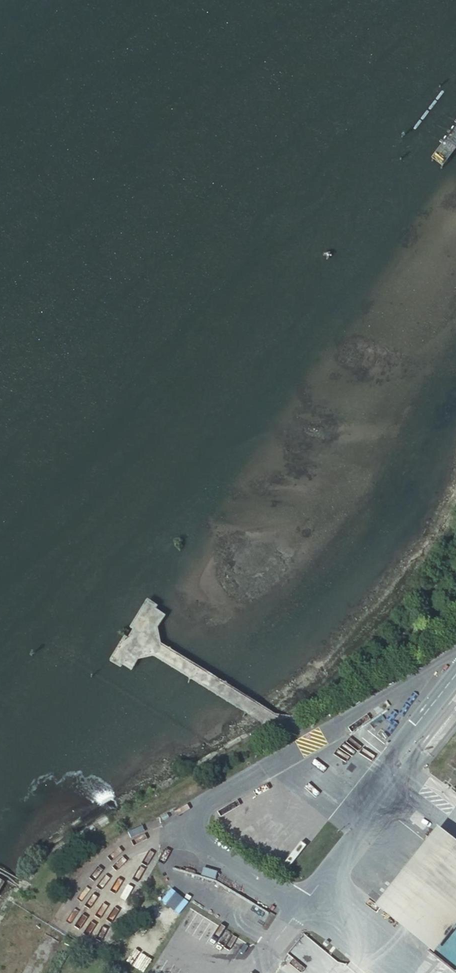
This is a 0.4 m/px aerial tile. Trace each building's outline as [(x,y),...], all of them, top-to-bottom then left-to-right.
[(433,955),(455,925),(455,848),(434,831),(373,910),(433,955)] [(171,891),(163,900),(177,913),(185,904),(171,891)]
